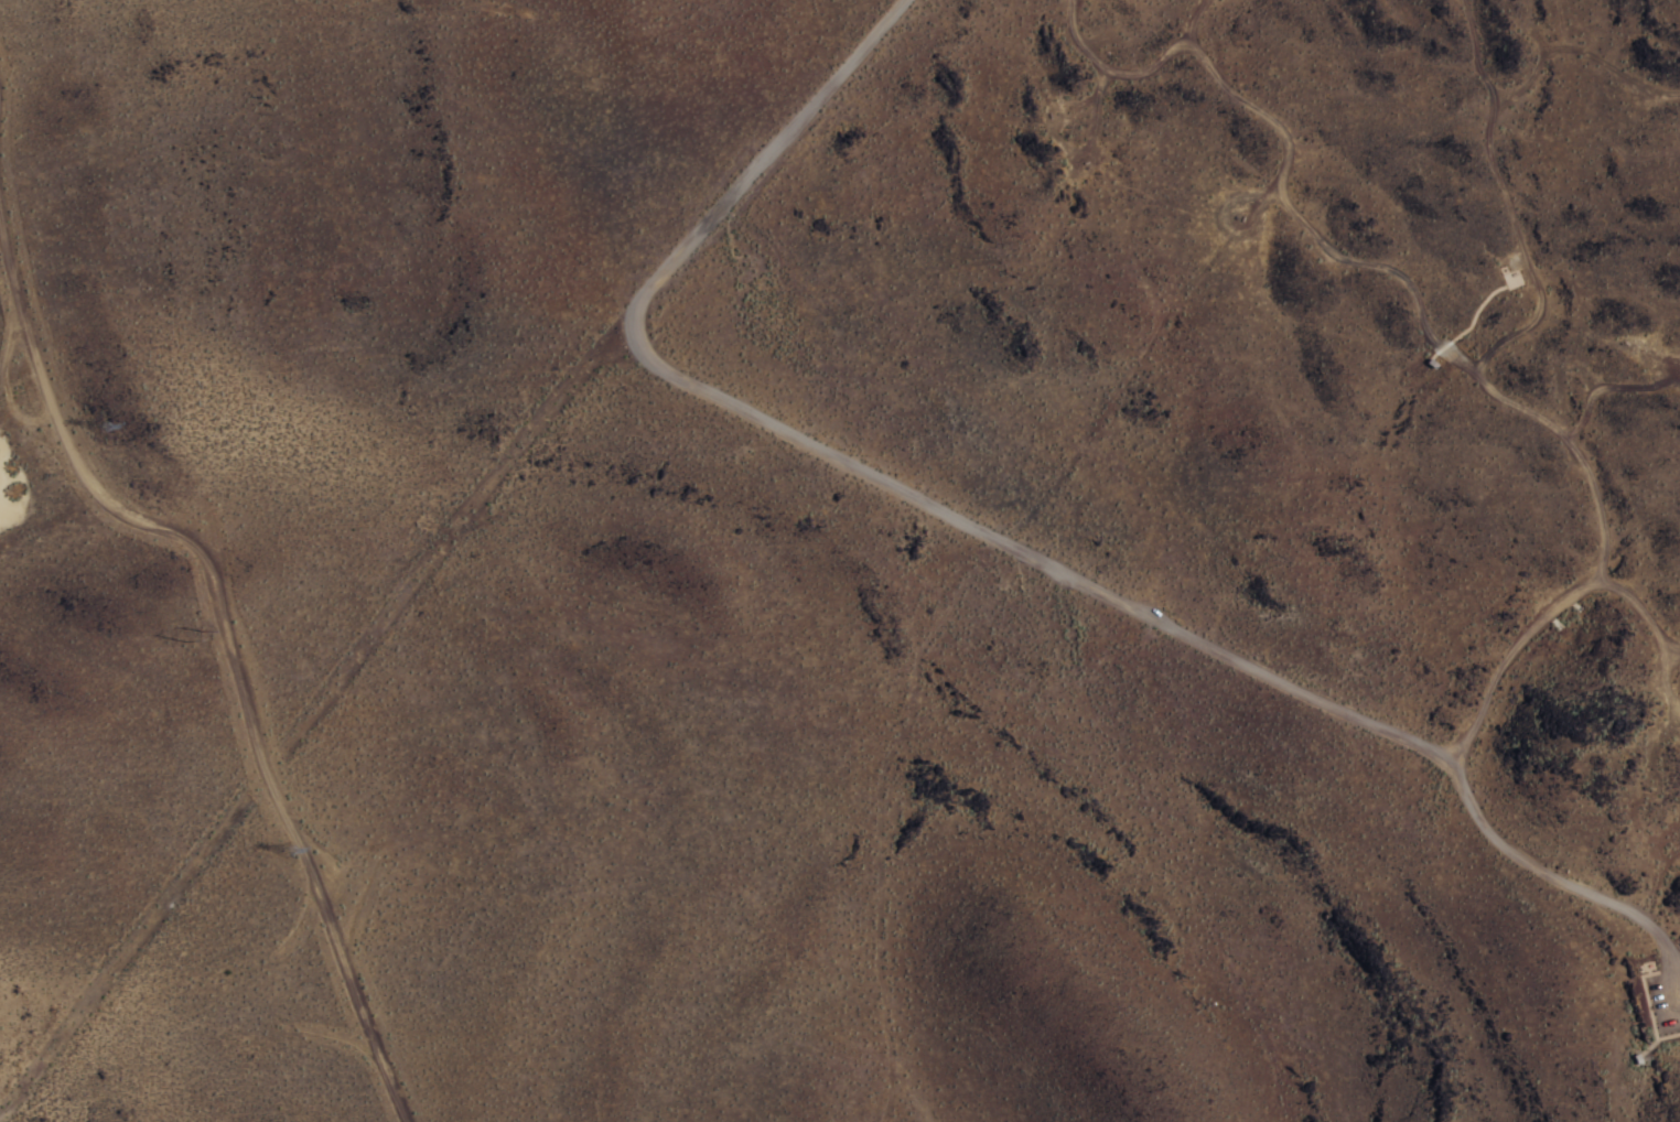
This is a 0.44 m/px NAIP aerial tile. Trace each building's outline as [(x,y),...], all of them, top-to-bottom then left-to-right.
[(1523,283),(1518,268),(1503,273),(1508,288),(1523,283)]
